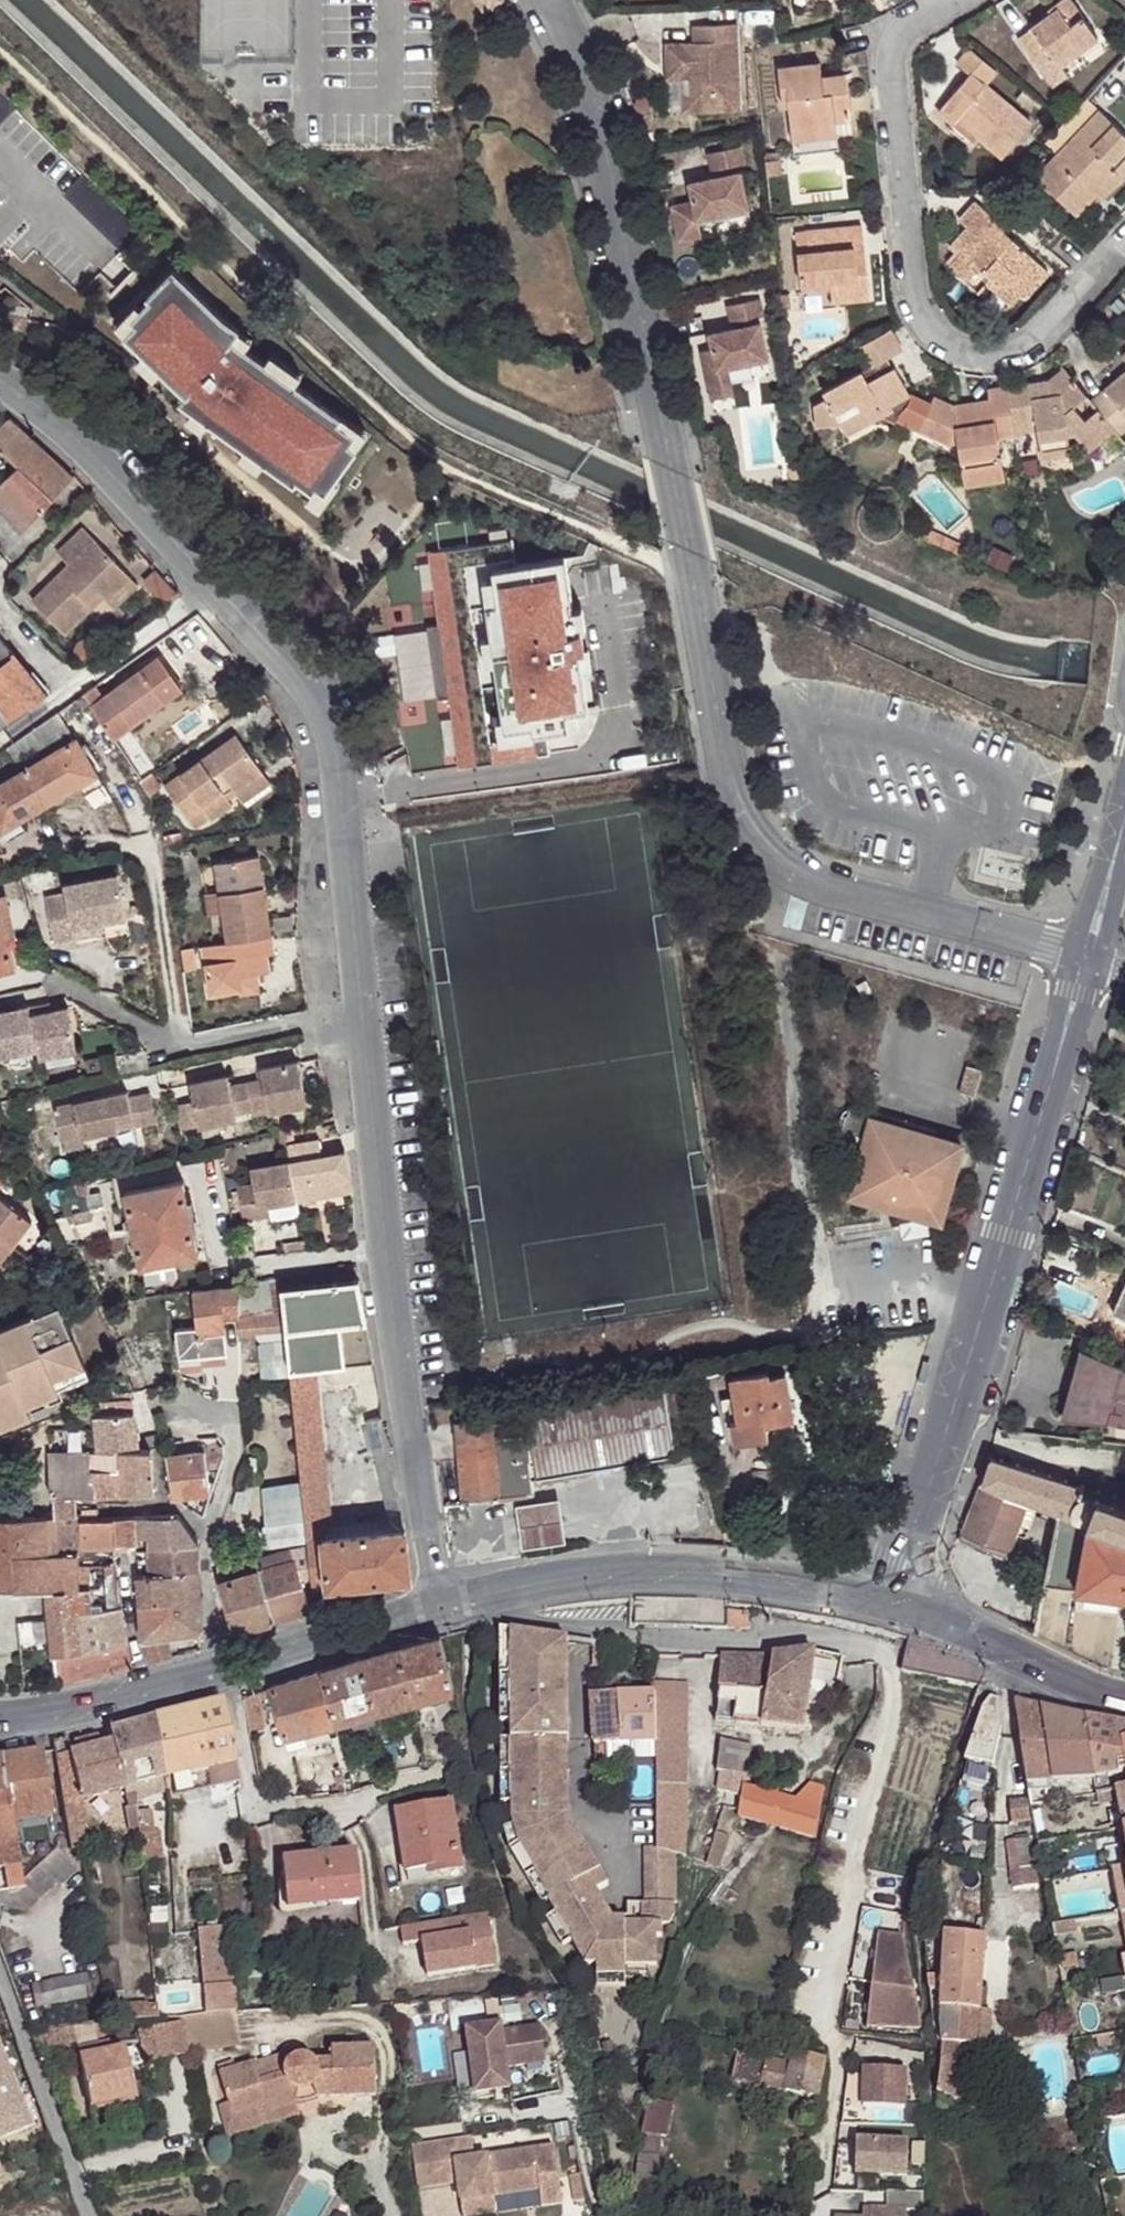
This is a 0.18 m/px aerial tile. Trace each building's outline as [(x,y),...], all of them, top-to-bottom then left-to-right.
[(498,0),(476,0),(485,10),(498,0)] [(1057,65),(1098,37),(1073,0),(1056,0),(1047,6),(1049,11),(1015,33),(1035,63),(1050,53),(1057,65)] [(664,41),(665,63),(688,62),(690,105),(738,104),(736,22),(691,24),(692,40),(664,41)] [(979,132),(975,136),(999,157),(1030,119),(986,78),(994,68),(968,46),(956,61),(968,72),(937,109),(951,121),(953,117),(957,112),(979,132)] [(1062,73),(1057,65),(1050,53),(1035,63),(1048,83),(1062,73)] [(820,77),(820,71),(818,57),(777,61),(781,102),(788,101),(790,123),(836,118),(835,109),(849,108),(845,74),(820,77)] [(665,63),(665,77),(681,77),(682,106),(690,105),(688,62),(665,63)] [(844,67),(820,71),(820,77),(845,74),(844,67)] [(1119,166),(1124,160),(1124,130),(1095,103),(1034,172),(1073,207),(1094,184),(1089,181),(1110,158),(1119,166)] [(836,118),(790,123),(792,136),(851,129),(849,108),(835,109),(836,118)] [(953,117),(975,136),(979,132),(957,112),(953,117)] [(740,144),(707,151),(711,169),(743,162),(740,144)] [(777,155),(765,157),(766,170),(779,169),(777,155)] [(1099,190),(1119,166),(1110,158),(1089,181),(1094,184),(1099,190)] [(740,171),(689,181),(692,199),(670,204),(678,240),(700,235),(697,217),(747,206),(740,171)] [(1007,275),(1023,290),(1047,264),(1012,232),(1004,240),(996,233),(1004,223),(975,197),(958,216),(965,223),(951,238),(962,249),(950,262),(976,287),(986,277),(991,273),(1000,282),(1007,275)] [(852,241),(862,241),(860,219),(795,227),(799,286),(829,284),(830,298),(867,295),(864,260),(855,260),(852,241)] [(864,260),(862,241),(852,241),(855,260),(864,260)] [(222,321),(172,271),(147,297),(150,300),(140,310),(131,320),(135,324),(124,336),(142,354),(161,371),(186,396),(180,402),(244,448),(266,464),(293,483),(296,480),(312,491),(314,486),(322,492),(332,479),(353,449),(345,444),(352,435),(335,423),(338,419),(293,387),(261,363),(242,350),(229,340),(239,332),(222,321)] [(1014,301),(1023,290),(1007,275),(1000,282),(991,273),(986,277),(1014,301)] [(759,297),(727,304),(730,321),(763,314),(759,297)] [(131,320),(140,310),(136,306),(115,327),(124,336),(135,324),(131,320)] [(712,347),(701,349),(710,397),(732,392),(730,380),(727,366),(767,357),(760,321),(708,332),(712,347)] [(890,323),(858,341),(870,364),(887,355),(902,347),(890,323)] [(250,341),(239,332),(229,340),(242,350),(250,341)] [(1117,352),(1124,361),(1124,343),(1117,352)] [(261,363),(293,387),(300,375),(269,353),(261,363)] [(161,371),(142,354),(134,362),(152,380),(161,371)] [(887,355),(870,364),(861,369),(867,379),(892,365),(887,355)] [(1119,434),(1124,428),(1124,362),(1090,399),(1097,407),(1115,429),(1119,434)] [(1087,449),(1115,429),(1097,407),(1082,416),(1072,402),(1085,393),(1061,364),(1044,375),(1047,391),(1030,394),(1027,379),(1005,383),(1013,430),(1034,427),(1038,455),(1067,451),(1065,433),(1072,432),(1087,449)] [(908,395),(892,365),(867,379),(861,369),(861,368),(822,388),(825,395),(813,401),(815,422),(841,423),(838,418),(866,403),(874,419),(889,412),(893,410),(890,405),(908,395)] [(1047,391),(1044,375),(1027,379),(1030,394),(1047,391)] [(950,402),(931,396),(928,403),(915,429),(947,438),(956,437),(960,464),(1000,457),(996,433),(1013,430),(1005,383),(987,386),(988,396),(970,398),(972,410),(960,411),(959,400),(951,402),(950,402)] [(893,410),(889,412),(915,429),(928,403),(908,395),(890,405),(893,410)] [(972,410),(970,398),(959,400),(960,411),(972,410)] [(876,422),(874,419),(866,403),(838,418),(841,423),(848,435),(876,422)] [(367,435),(340,416),(338,419),(335,423),(352,435),(345,444),(353,449),(355,451),(367,435)] [(8,420),(0,426),(0,446),(18,464),(29,474),(14,490),(40,513),(56,497),(73,480),(8,420)] [(266,464),(244,448),(237,458),(258,473),(266,464)] [(1000,457),(960,464),(963,483),(1003,477),(1000,457)] [(40,513),(14,490),(29,474),(18,464),(0,483),(0,505),(22,531),(40,513)] [(314,486),(312,491),(306,499),(320,509),(338,483),(332,479),(322,492),(314,486)] [(882,530),(886,525),(886,520),(883,514),(877,512),(875,512),(869,516),(868,521),(870,528),(875,531),(882,530)] [(925,539),(955,552),(959,541),(930,528),(925,539)] [(109,603),(133,580),(83,529),(57,556),(68,569),(34,603),(66,636),(90,614),(85,608),(99,593),(104,599),(109,603)] [(511,560),(507,536),(425,549),(437,620),(424,623),(437,694),(449,692),(460,762),(549,747),(545,725),(560,722),(557,706),(566,704),(586,701),(580,666),(576,645),(582,644),(579,626),(574,626),(570,604),(564,570),(561,552),(511,560)] [(614,557),(606,558),(611,586),(619,585),(614,557)] [(147,584),(168,606),(179,596),(158,573),(147,584)] [(141,586),(133,580),(109,603),(117,609),(141,586)] [(85,608),(90,614),(104,599),(99,593),(85,608)] [(580,602),(570,604),(574,626),(579,626),(584,624),(580,602)] [(208,656),(194,636),(169,655),(182,675),(208,656)] [(12,725),(52,698),(0,638),(0,711),(11,724),(12,725)] [(582,644),(576,645),(580,666),(590,664),(586,643),(582,644)] [(74,659),(76,665),(82,671),(86,673),(95,671),(100,666),(102,659),(99,651),(93,647),(85,646),(79,650),(77,651),(74,659)] [(106,698),(94,706),(115,739),(133,727),(147,717),(184,690),(161,658),(106,698)] [(85,696),(94,706),(106,698),(97,688),(85,696)] [(566,704),(557,706),(560,722),(569,721),(566,704)] [(0,711),(0,732),(11,724),(0,711)] [(63,713),(25,740),(12,749),(17,761),(34,750),(38,756),(73,733),(63,713)] [(232,791),(233,794),(263,775),(235,736),(161,788),(187,824),(203,813),(210,823),(232,807),(224,795),(232,791)] [(97,769),(82,745),(80,741),(29,771),(48,804),(81,784),(100,773),(97,769)] [(87,741),(82,745),(97,769),(102,766),(87,741)] [(143,760),(131,742),(122,748),(133,768),(143,760)] [(29,771),(0,790),(0,828),(0,829),(3,833),(22,821),(48,804),(29,771)] [(106,782),(100,773),(81,784),(86,794),(106,782)] [(158,788),(149,774),(140,780),(148,795),(158,788)] [(263,775),(233,794),(241,805),(269,784),(263,775)] [(203,813),(187,824),(194,834),(210,823),(203,813)] [(27,830),(22,821),(3,833),(8,842),(27,830)] [(259,887),(268,885),(262,854),(217,863),(222,890),(226,911),(232,940),(206,945),(214,994),(242,989),(244,989),(243,977),(261,974),(273,972),(271,955),(280,953),(272,914),(264,916),(259,887)] [(73,925),(96,921),(127,915),(119,872),(65,884),(67,893),(46,897),(55,938),(75,934),(73,925)] [(269,885),(268,885),(259,887),(264,916),(272,914),(273,914),(269,885)] [(209,892),(213,913),(226,911),(222,890),(209,892)] [(13,919),(7,894),(0,896),(0,921),(13,919)] [(17,966),(11,938),(17,937),(13,919),(0,921),(0,969),(17,966)] [(97,929),(96,921),(73,925),(75,934),(97,929)] [(11,938),(17,966),(23,965),(17,937),(11,938)] [(200,968),(197,947),(186,949),(189,970),(200,968)] [(264,991),(261,974),(243,977),(244,989),(242,989),(242,995),(264,991)] [(1,1055),(38,1048),(39,1057),(79,1048),(70,1006),(54,1010),(51,1000),(1,1010),(0,1005),(0,1051),(1,1055)] [(305,1103),(299,1063),(259,1070),(260,1081),(229,1085),(227,1076),(189,1082),(192,1100),(197,1125),(236,1118),(234,1111),(252,1108),(265,1106),(266,1111),(305,1103)] [(978,1072),(964,1067),(955,1094),(971,1099),(978,1072)] [(130,1118),(132,1124),(156,1118),(150,1091),(126,1097),(124,1091),(54,1106),(61,1139),(78,1135),(118,1127),(116,1121),(130,1118)] [(197,1125),(192,1100),(178,1103),(184,1127),(197,1125)] [(920,1199),(921,1206),(928,1205),(933,1204),(935,1203),(937,1200),(939,1199),(945,1176),(950,1177),(957,1150),(948,1146),(948,1143),(949,1141),(945,1136),(941,1135),(938,1135),(935,1136),(933,1138),(932,1141),(929,1140),(932,1127),(898,1119),(896,1125),(856,1116),(857,1111),(843,1106),(832,1156),(855,1162),(848,1196),(876,1203),(886,1202),(887,1205),(908,1201),(920,1199)] [(857,1111),(856,1116),(896,1125),(898,1119),(857,1111)] [(118,1127),(132,1124),(130,1118),(116,1121),(118,1127)] [(948,1146),(957,1150),(961,1134),(932,1127),(929,1140),(932,1141),(933,1138),(935,1136),(938,1135),(941,1135),(945,1136),(949,1141),(948,1143),(948,1146)] [(78,1135),(61,1139),(62,1147),(80,1144),(78,1135)] [(298,1196),(350,1190),(345,1154),(319,1158),(316,1141),(289,1145),(292,1162),(298,1196)] [(221,1149),(224,1170),(239,1167),(235,1144),(220,1147),(221,1149)] [(271,1200),(298,1196),(292,1162),(255,1167),(257,1182),(241,1185),(245,1218),(261,1215),(259,1201),(271,1200)] [(886,1202),(876,1203),(909,1211),(910,1217),(922,1215),(940,1219),(950,1177),(945,1176),(939,1199),(937,1200),(935,1203),(933,1204),(928,1205),(921,1206),(920,1199),(908,1201),(887,1205),(886,1202)] [(90,1178),(80,1180),(83,1193),(93,1191),(90,1178)] [(143,1263),(149,1262),(176,1257),(201,1252),(199,1242),(196,1228),(193,1228),(187,1203),(191,1202),(186,1178),(128,1190),(134,1217),(143,1263)] [(12,1245),(29,1222),(0,1199),(0,1236),(12,1245)] [(259,1201),(261,1215),(273,1215),(271,1200),(259,1201)] [(94,1218),(93,1207),(74,1211),(75,1221),(94,1218)] [(110,1249),(128,1245),(126,1232),(108,1235),(110,1249)] [(12,1245),(0,1236),(0,1260),(12,1245)] [(176,1257),(149,1262),(152,1276),(179,1271),(176,1257)] [(285,1308),(283,1287),(281,1274),(239,1282),(242,1310),(242,1313),(285,1308)] [(377,1358),(362,1277),(283,1287),(285,1308),(288,1329),(291,1368),(315,1366),(377,1358)] [(239,1282),(196,1287),(200,1325),(179,1326),(182,1358),(231,1354),(226,1313),(242,1310),(239,1282)] [(1113,1312),(1124,1317),(1124,1288),(1113,1312)] [(60,1302),(0,1327),(0,1415),(28,1403),(24,1393),(55,1379),(54,1376),(85,1363),(60,1302)] [(257,1332),(288,1329),(285,1308),(242,1313),(240,1313),(241,1326),(242,1334),(257,1332)] [(291,1368),(288,1329),(257,1332),(264,1340),(261,1343),(263,1375),(292,1372),(291,1368)] [(1068,1344),(1060,1415),(1107,1420),(1107,1417),(1116,1418),(1116,1421),(1124,1422),(1124,1367),(1123,1366),(1110,1362),(1068,1344)] [(231,1354),(182,1358),(183,1366),(231,1362),(231,1354)] [(772,1377),(786,1375),(784,1364),(770,1365),(770,1373),(772,1377)] [(333,1535),(315,1366),(291,1368),(292,1372),(303,1474),(306,1510),(309,1533),(310,1538),(333,1535)] [(737,1398),(741,1423),(764,1419),(767,1424),(770,1423),(795,1420),(788,1375),(786,1375),(772,1377),(770,1373),(734,1379),(737,1398)] [(681,1385),(668,1387),(674,1425),(687,1422),(681,1385)] [(530,1435),(534,1478),(678,1454),(674,1425),(668,1387),(527,1411),(530,1435)] [(137,1446),(135,1397),(100,1399),(101,1447),(137,1446)] [(734,1424),(741,1423),(737,1398),(730,1400),(734,1424)] [(455,1410),(458,1443),(497,1439),(494,1406),(455,1410)] [(383,1421),(383,1416),(366,1420),(387,1513),(399,1509),(385,1444),(381,1427),(383,1421)] [(741,1423),(734,1424),(738,1450),(773,1444),(770,1423),(767,1424),(764,1419),(741,1423)] [(534,1478),(530,1435),(497,1439),(458,1443),(464,1502),(536,1494),(534,1478)] [(150,1446),(137,1446),(101,1447),(94,1447),(96,1495),(152,1489),(150,1446)] [(96,1495),(94,1447),(51,1449),(53,1493),(56,1494),(57,1512),(58,1531),(49,1531),(47,1511),(0,1515),(0,1588),(45,1589),(52,1654),(55,1654),(83,1648),(81,1610),(81,1600),(75,1496),(96,1495)] [(200,1450),(165,1455),(171,1497),(188,1495),(200,1493),(208,1491),(204,1450),(200,1450)] [(1060,1478),(1058,1483),(988,1457),(980,1481),(983,1483),(1028,1501),(1038,1504),(1055,1511),(1058,1512),(1124,1538),(1124,1502),(1060,1478)] [(261,1478),(264,1513),(306,1510),(303,1474),(261,1478)] [(1020,1520),(1028,1501),(983,1483),(964,1531),(965,1531),(962,1540),(1004,1556),(1008,1548),(1010,1549),(1020,1520)] [(564,1522),(560,1499),(516,1505),(520,1528),(524,1550),(567,1542),(564,1522)] [(1038,1504),(1028,1501),(1020,1520),(1031,1524),(1038,1504)] [(266,1537),(309,1533),(306,1510),(264,1513),(266,1537)] [(58,1531),(57,1512),(47,1511),(49,1531),(58,1531)] [(1056,1521),(1034,1632),(1063,1646),(1076,1588),(1124,1595),(1124,1538),(1058,1512),(1056,1521)] [(176,1515),(147,1516),(148,1534),(147,1545),(196,1541),(176,1515)] [(147,1516),(133,1517),(133,1534),(137,1534),(148,1534),(147,1516)] [(112,1517),(96,1518),(79,1519),(79,1548),(114,1546),(112,1517)] [(133,1517),(112,1517),(114,1546),(134,1543),(133,1534),(133,1517)] [(411,1576),(404,1529),(333,1535),(310,1538),(310,1541),(314,1584),(353,1581),(411,1576)] [(197,1569),(196,1541),(147,1545),(149,1572),(166,1571),(197,1569)] [(252,1554),(256,1567),(295,1554),(294,1542),(291,1541),(252,1554)] [(306,1585),(314,1584),(310,1541),(294,1542),(295,1554),(256,1567),(270,1621),(308,1610),(306,1585)] [(149,1572),(147,1545),(138,1546),(135,1547),(138,1573),(149,1572)] [(230,1632),(270,1621),(256,1567),(252,1554),(216,1564),(216,1578),(230,1632)] [(199,1628),(197,1569),(166,1571),(164,1601),(140,1603),(142,1639),(163,1635),(199,1628)] [(166,1571),(149,1572),(138,1573),(140,1603),(164,1601),(166,1571)] [(88,1600),(81,1600),(81,1610),(89,1609),(88,1600)] [(635,1626),(692,1629),(693,1603),(636,1600),(635,1626)] [(692,1629),(726,1629),(727,1610),(727,1605),(693,1603),(692,1629)] [(125,1640),(117,1604),(89,1609),(81,1610),(83,1648),(95,1646),(125,1640)] [(727,1610),(726,1629),(748,1630),(749,1612),(727,1610)] [(569,1642),(500,1630),(495,1809),(505,1809),(504,1828),(506,1833),(515,1852),(550,1906),(546,1908),(555,1922),(573,1949),(587,1972),(598,1972),(598,1982),(626,1980),(626,1970),(649,1970),(657,1969),(656,1940),(662,1940),(661,1928),(668,1928),(673,1918),(673,1915),(673,1913),(672,1906),(645,1906),(642,1906),(643,1927),(628,1928),(626,1928),(625,1924),(613,1924),(593,1895),(605,1886),(560,1818),(569,1642)] [(163,1635),(142,1639),(149,1661),(169,1656),(163,1635)] [(440,1636),(397,1647),(410,1702),(453,1690),(440,1636)] [(946,1650),(912,1638),(904,1667),(941,1674),(946,1650)] [(129,1657),(125,1640),(95,1646),(100,1663),(129,1657)] [(57,1683),(131,1665),(129,1657),(100,1663),(95,1646),(83,1648),(55,1654),(54,1672),(57,1683)] [(410,1702),(397,1647),(360,1658),(372,1711),(410,1702)] [(721,1658),(719,1692),(738,1694),(735,1726),(800,1734),(809,1683),(813,1662),(815,1652),(764,1657),(721,1658)] [(372,1711),(360,1658),(321,1669),(335,1722),(372,1711)] [(813,1662),(809,1683),(830,1687),(834,1666),(813,1662)] [(284,1735),(335,1722),(321,1669),(270,1685),(284,1735)] [(655,1852),(674,1855),(683,1855),(684,1786),(683,1684),(653,1684),(654,1688),(653,1695),(654,1745),(655,1850),(655,1852)] [(654,1745),(653,1695),(630,1695),(630,1688),(618,1688),(618,1685),(589,1685),(589,1746),(593,1746),(593,1760),(611,1760),(610,1746),(654,1745)] [(243,1694),(250,1729),(267,1726),(259,1689),(243,1694)] [(738,1694),(719,1692),(716,1723),(735,1726),(738,1694)] [(1001,1727),(1000,1700),(990,1698),(982,1707),(958,1781),(987,1787),(992,1765),(993,1765),(1001,1727)] [(223,1701),(193,1708),(204,1769),(233,1762),(223,1701)] [(1041,1708),(1014,1703),(1027,1780),(1045,1780),(1053,1779),(1041,1708)] [(150,1717),(108,1729),(112,1741),(124,1787),(126,1794),(136,1792),(136,1800),(166,1791),(164,1778),(168,1777),(204,1769),(193,1708),(150,1717)] [(1084,1718),(1041,1708),(1053,1779),(1094,1777),(1084,1718)] [(1084,1718),(1094,1777),(1098,1793),(1117,1790),(1124,1789),(1124,1761),(1122,1740),(1119,1724),(1084,1718)] [(339,1734),(335,1722),(284,1735),(287,1746),(339,1734)] [(68,1738),(54,1741),(58,1770),(73,1765),(69,1752),(72,1751),(68,1738)] [(112,1741),(72,1751),(69,1752),(73,1765),(82,1798),(124,1787),(112,1741)] [(720,1808),(738,1812),(738,1809),(743,1787),(745,1776),(748,1746),(720,1742),(717,1772),(720,1773),(717,1791),(724,1794),(720,1808)] [(53,1816),(42,1750),(1,1757),(12,1822),(53,1816)] [(9,1908),(6,1892),(21,1879),(12,1822),(1,1757),(0,1757),(0,1904),(9,1908)] [(204,1769),(209,1788),(237,1781),(233,1762),(204,1769)] [(82,1798),(73,1765),(58,1770),(63,1802),(77,1799),(82,1798)] [(204,1769),(168,1777),(173,1797),(209,1789),(209,1788),(204,1769)] [(776,1831),(813,1842),(823,1791),(812,1790),(795,1804),(776,1798),(780,1784),(757,1778),(753,1791),(743,1787),(738,1809),(738,1812),(738,1819),(767,1828),(773,1830),(776,1831)] [(1045,1780),(1027,1780),(1031,1804),(1049,1801),(1045,1780)] [(1117,1790),(1118,1799),(1124,1828),(1124,1789),(1117,1790)] [(1117,1790),(1098,1793),(1096,1793),(1098,1802),(1118,1799),(1117,1790)] [(136,1800),(136,1792),(126,1794),(128,1807),(125,1807),(127,1824),(138,1822),(136,1811),(135,1808),(136,1800)] [(1008,1800),(1012,1822),(1031,1818),(1028,1798),(1008,1800)] [(63,1802),(66,1828),(77,1825),(80,1844),(80,1848),(86,1847),(77,1799),(63,1802)] [(430,1878),(466,1873),(455,1804),(397,1812),(403,1852),(406,1875),(429,1872),(430,1878)] [(138,1822),(139,1833),(153,1832),(150,1810),(136,1811),(138,1822)] [(21,1879),(58,1847),(56,1830),(53,1816),(12,1822),(21,1879)] [(139,1834),(142,1860),(162,1858),(158,1831),(153,1832),(139,1833),(139,1834)] [(515,1852),(506,1833),(497,1838),(506,1859),(541,1911),(546,1908),(550,1906),(515,1852)] [(732,1840),(715,1835),(709,1866),(720,1869),(732,1840)] [(1015,1858),(1009,1859),(1014,1885),(1037,1881),(1030,1837),(1012,1841),(1015,1858)] [(1006,1841),(1009,1859),(1015,1858),(1012,1841),(1006,1841)] [(77,1873),(58,1847),(21,1879),(6,1892),(9,1908),(28,1910),(62,1881),(65,1883),(77,1873)] [(360,1901),(355,1849),(289,1857),(290,1873),(283,1874),(286,1902),(307,1900),(308,1905),(360,1901)] [(655,1852),(655,1850),(644,1850),(645,1906),(672,1906),(677,1905),(677,1894),(675,1866),(655,1862),(655,1852)] [(466,1881),(466,1873),(430,1878),(429,1872),(406,1875),(403,1852),(399,1852),(405,1889),(466,1881)] [(675,1866),(674,1855),(655,1852),(655,1862),(675,1866)] [(290,1873),(289,1857),(281,1858),(283,1874),(290,1873)] [(1113,1869),(1118,1900),(1124,1899),(1124,1868),(1113,1869)] [(491,1897),(497,1915),(505,1914),(508,1913),(502,1891),(491,1897)] [(628,1907),(628,1928),(643,1927),(642,1906),(628,1907)] [(171,1924),(169,1907),(152,1910),(153,1925),(171,1924)] [(425,1958),(428,1977),(496,1968),(489,1916),(401,1928),(404,1945),(423,1943),(430,1942),(431,1951),(425,1958)] [(1075,1931),(1074,1921),(1071,1921),(1054,1924),(1056,1934),(1075,1931)] [(565,1954),(573,1949),(555,1922),(546,1927),(565,1954)] [(237,2011),(228,1929),(199,1931),(206,2013),(237,2011)] [(876,1934),(865,2026),(918,2033),(919,2020),(901,1937),(876,1934)] [(945,1958),(985,1961),(987,1937),(946,1934),(945,1958)] [(1080,1965),(1077,1952),(1061,1955),(1064,1968),(1080,1965)] [(943,1982),(983,1982),(985,1961),(945,1958),(943,1982)] [(649,1979),(649,1970),(626,1970),(626,1980),(649,1979)] [(99,1997),(95,1973),(33,1985),(39,2009),(99,1997)] [(626,1991),(626,1980),(598,1982),(599,1993),(626,1991)] [(928,1981),(930,1994),(942,1993),(943,1982),(928,1981)] [(981,2011),(983,1982),(943,1982),(942,1993),(941,2009),(981,2011)] [(160,2019),(158,2005),(150,2005),(149,2004),(128,2004),(129,2020),(160,2019)] [(993,2012),(981,2011),(941,2009),(939,2043),(990,2046),(993,2012)] [(238,2046),(234,2013),(198,2016),(198,2017),(206,2052),(238,2046)] [(204,2050),(198,2017),(180,2020),(186,2053),(204,2050)] [(186,2053),(180,2020),(140,2028),(146,2061),(186,2053)] [(104,2046),(102,2025),(78,2027),(80,2042),(77,2042),(81,2061),(85,2060),(84,2054),(101,2051),(101,2047),(104,2046)] [(502,2027),(467,2031),(475,2097),(510,2092),(507,2070),(546,2064),(541,2029),(502,2034),(502,2027)] [(1099,2048),(1111,2046),(1109,2036),(1098,2037),(1099,2048)] [(941,2070),(937,2093),(978,2112),(990,2046),(939,2043),(938,2051),(941,2070)] [(296,2101),(299,2095),(299,2087),(302,2088),(310,2086),(317,2096),(377,2092),(375,2044),(333,2047),(332,2058),(314,2060),(311,2059),(304,2056),(295,2059),(289,2064),(287,2072),(285,2073),(263,2078),(256,2061),(239,2066),(221,2071),(232,2102),(234,2114),(264,2104),(266,2110),(296,2101)] [(114,2046),(104,2046),(101,2047),(101,2051),(84,2054),(85,2060),(81,2061),(90,2108),(136,2100),(128,2054),(116,2055),(114,2046)] [(727,2081),(755,2085),(760,2063),(753,2062),(754,2058),(732,2053),(727,2081)] [(285,2073),(279,2054),(256,2061),(263,2078),(285,2073)] [(812,2097),(821,2059),(805,2056),(789,2054),(786,2067),(760,2063),(755,2085),(812,2097)] [(27,2125),(13,2092),(17,2090),(11,2075),(7,2076),(0,2059),(0,2136),(27,2125)] [(221,2071),(239,2066),(237,2059),(218,2065),(221,2071)] [(866,2072),(866,2110),(907,2110),(907,2072),(866,2072)] [(1106,2082),(1108,2095),(1124,2093),(1124,2079),(1106,2082)] [(224,2104),(233,2134),(305,2113),(299,2095),(296,2101),(266,2110),(264,2104),(234,2114),(232,2102),(224,2104)] [(667,2140),(667,2135),(673,2107),(667,2106),(648,2102),(639,2146),(636,2195),(653,2197),(659,2149),(661,2139),(664,2139),(667,2140)] [(930,2122),(931,2105),(910,2106),(911,2121),(930,2122)] [(463,2215),(489,2215),(497,2215),(494,2199),(540,2193),(542,2209),(563,2207),(555,2150),(476,2160),(472,2139),(413,2146),(418,2190),(459,2184),(464,2183),(466,2195),(460,2195),(463,2215)] [(930,2142),(917,2142),(916,2165),(929,2164),(930,2142)] [(912,2177),(912,2143),(860,2143),(860,2177),(912,2177)] [(884,2192),(884,2208),(911,2209),(928,2209),(929,2193),(884,2192)]
